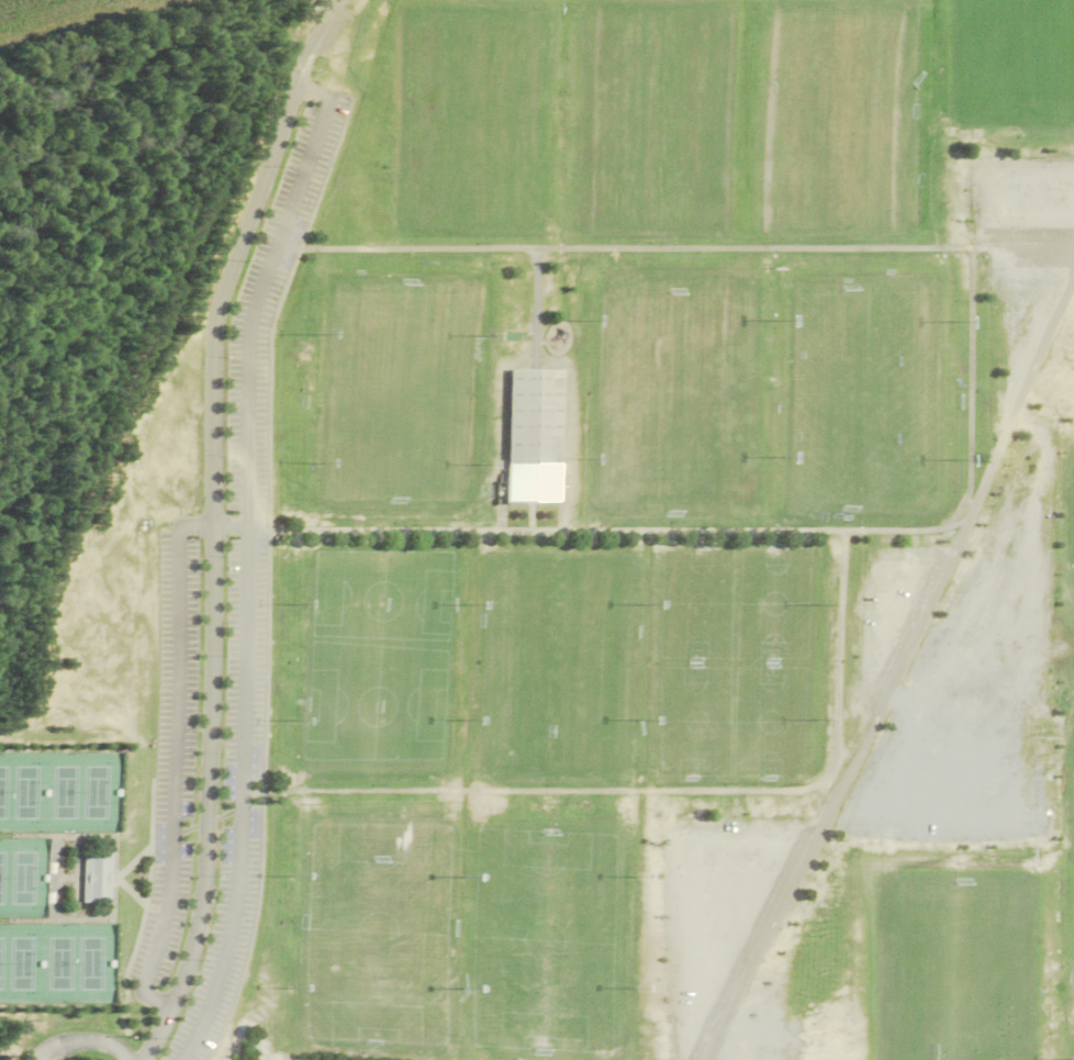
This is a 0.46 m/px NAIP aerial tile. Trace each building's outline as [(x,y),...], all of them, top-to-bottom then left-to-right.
[(508,371),(560,372),(559,502),(506,502),(508,371)] [(89,855),(116,856),(115,902),(89,902),(89,855)]
